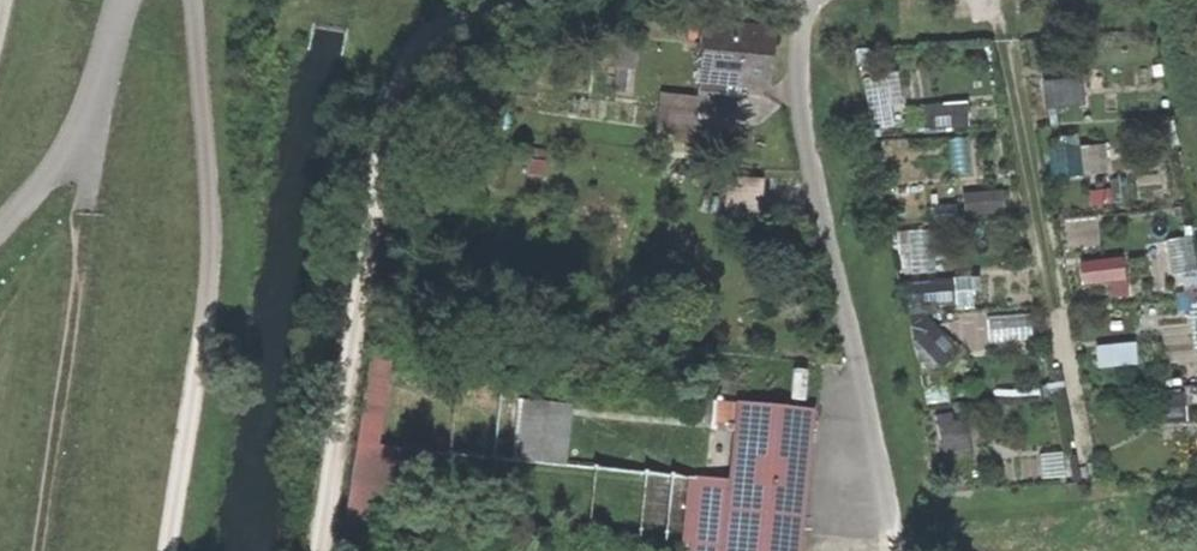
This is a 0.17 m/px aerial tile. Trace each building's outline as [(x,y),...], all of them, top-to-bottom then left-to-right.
[(703,36),(697,85),(760,92),(766,43),(703,36)] [(883,122),(883,95),(897,95),(896,71),(864,71),(866,122),(883,122)] [(1038,79),(1040,104),(1079,100),(1076,75),(1038,79)] [(692,136),(695,92),(656,89),(653,134),(692,136)] [(1043,145),(1046,175),(1104,169),(1101,139),(1043,145)] [(959,189),(961,211),(998,207),(996,186),(959,189)] [(920,226),(894,229),(898,267),(924,264),(920,226)] [(1169,276),(1195,272),(1189,232),(1163,236),(1169,276)] [(1120,276),(1118,253),(1075,258),(1077,280),(1120,276)] [(1180,387),(1150,389),(1153,420),(1182,417),(1180,387)] [(514,399),(512,458),(567,459),(568,400),(514,399)] [(941,458),(967,452),(957,407),(932,412),(941,458)] [(689,550),(801,550),(813,422),(736,414),(728,482),(695,479),(689,550)]
